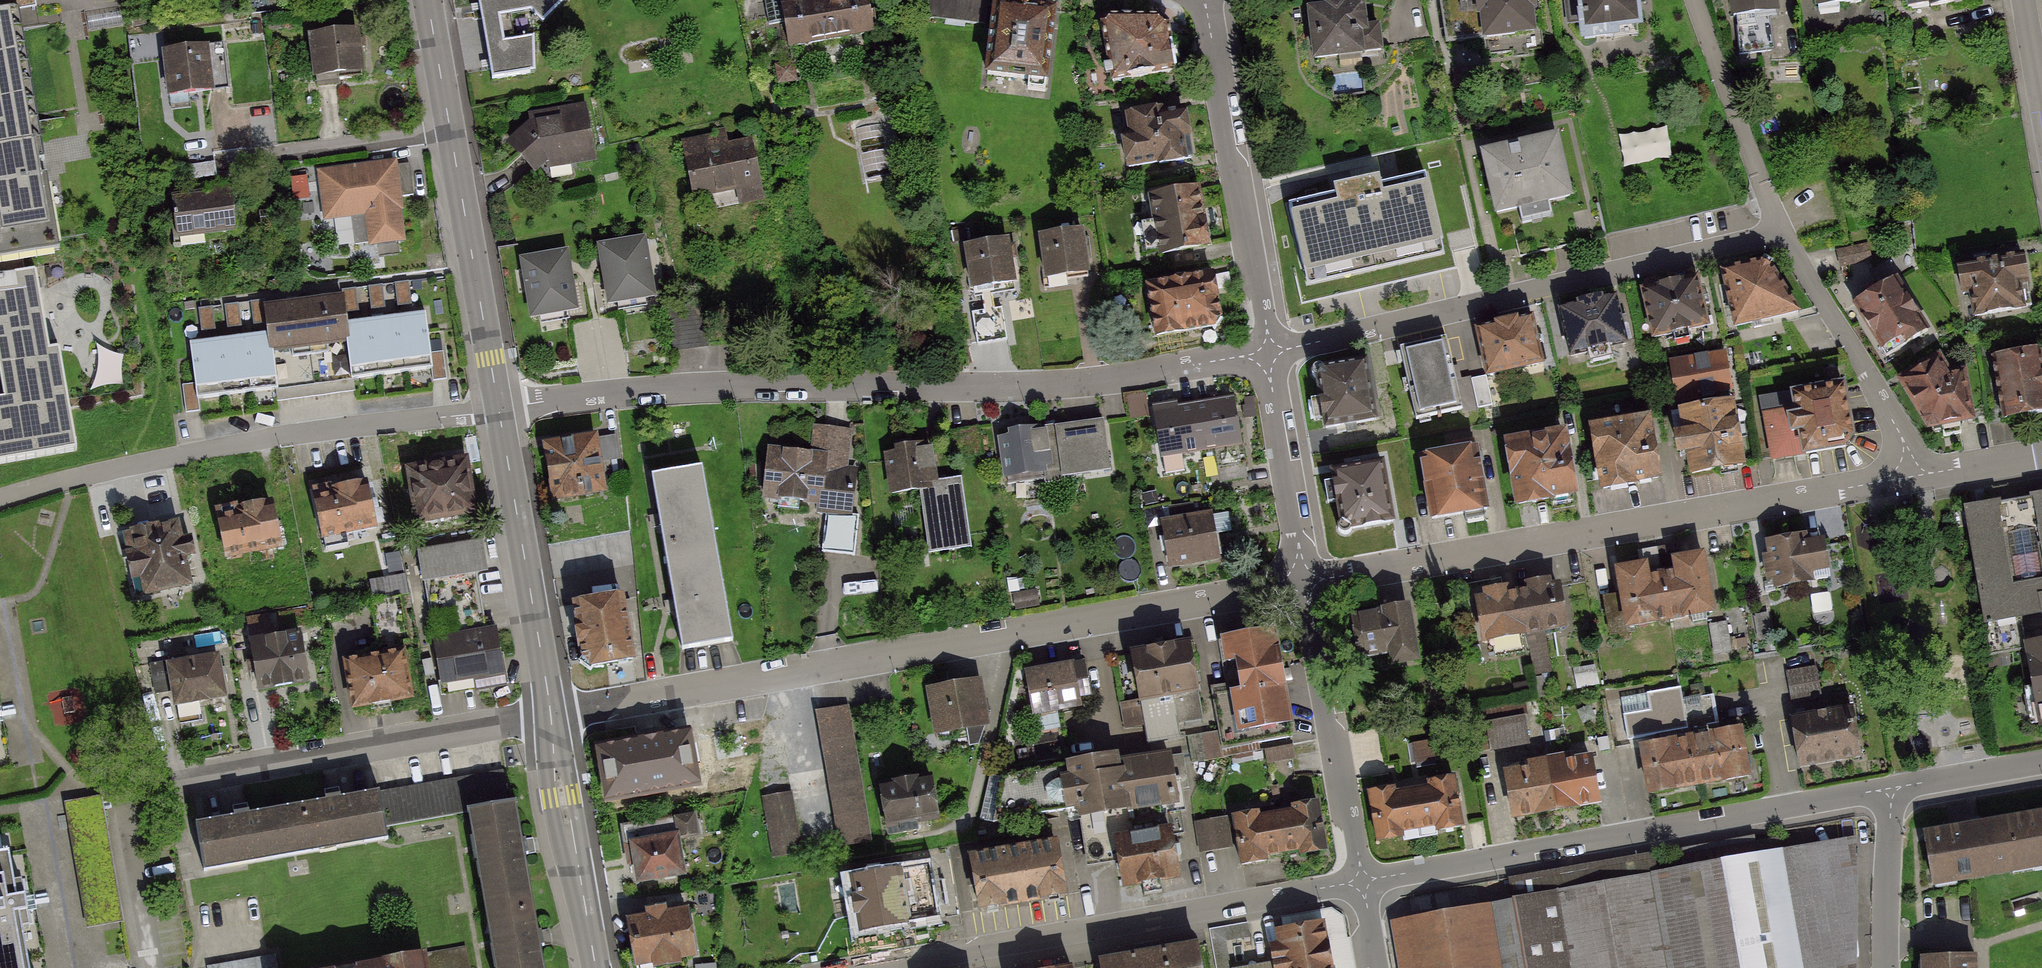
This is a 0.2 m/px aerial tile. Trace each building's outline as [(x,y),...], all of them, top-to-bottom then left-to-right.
[(37,265),(60,262),(21,25),(20,15),(36,12),(34,0),(0,0),(0,271),(37,265)] [(482,80),(524,73),(524,36),(495,41),(491,13),(521,10),(533,23),(558,0),(471,0),(482,80)] [(769,24),(785,21),(789,45),(872,31),(871,26),(876,25),(874,10),(869,11),(867,0),(819,0),(798,4),(798,0),(765,0),(769,24)] [(925,18),(985,25),(988,0),(928,0),(925,18)] [(1448,42),(1533,30),(1531,7),(1534,5),(1533,0),(1442,0),(1448,42)] [(1569,22),(1583,21),(1585,38),(1615,35),(1614,29),(1638,26),(1635,0),(1566,0),(1569,22)] [(1738,54),(1770,51),(1766,13),(1777,12),(1776,0),(1731,0),(1738,54)] [(1328,8),(1310,10),(1316,57),(1339,54),(1340,66),(1363,63),(1361,52),(1381,49),(1378,26),(1364,28),(1361,4),(1343,7),(1342,2),(1327,4),(1328,8)] [(1016,5),(996,3),(988,75),(1029,79),(1028,89),(1045,91),(1055,10),(1034,7),(1034,5),(1016,3),(1016,5)] [(1107,17),(1102,24),(1112,82),(1176,70),(1167,23),(1160,17),(1107,17)] [(357,28),(304,31),(307,77),(360,73),(357,28)] [(221,44),(166,49),(169,90),(225,85),(221,44)] [(793,62),(775,65),(778,83),(796,80),(793,62)] [(583,107),(526,116),(535,172),(592,163),(583,107)] [(1160,111),(1128,117),(1131,135),(1123,136),(1129,167),(1159,161),(1159,164),(1192,158),(1183,110),(1160,114),(1160,111)] [(1665,129),(1617,141),(1626,173),(1673,160),(1665,129)] [(756,134),(692,144),(701,199),(765,188),(756,134)] [(1550,137),(1481,150),(1493,213),(1562,200),(1550,137)] [(393,162),(317,170),(323,219),(360,215),(364,246),(402,242),(393,162)] [(294,174),(298,198),(314,196),(310,172),(294,174)] [(1418,172),(1298,199),(1317,287),(1438,261),(1432,234),(1418,172)] [(1197,190),(1151,198),(1161,253),(1207,244),(1197,190)] [(228,192),(178,196),(181,236),(231,232),(228,192)] [(1083,228),(1042,233),(1048,275),(1067,273),(1068,277),(1089,275),(1083,228)] [(1460,228),(1432,234),(1438,261),(1440,272),(1468,266),(1460,228)] [(639,237),(591,244),(601,305),(648,297),(639,237)] [(1007,240),(966,247),(973,289),(1014,282),(1007,240)] [(562,250),(513,258),(522,316),(571,308),(562,250)] [(2022,256),(1959,267),(1963,294),(1970,293),(1975,317),(2031,307),(2022,256)] [(1762,263),(1723,271),(1735,325),(1797,312),(1770,267),(1762,263)] [(80,450),(62,342),(50,344),(37,265),(0,271),(0,463),(80,450)] [(1213,273),(1147,286),(1156,336),(1214,325),(1220,317),(1213,273)] [(1697,277),(1642,289),(1653,337),(1707,325),(1697,277)] [(1895,279),(1854,304),(1886,355),(1927,330),(1895,279)] [(341,291),(303,296),(316,394),(354,389),(353,381),(345,320),(341,291)] [(303,296),(263,302),(266,330),(274,390),(276,399),(316,394),(303,296)] [(1614,296),(1559,309),(1571,356),(1626,343),(1614,296)] [(1001,307),(971,313),(977,345),(1007,340),(1001,307)] [(429,352),(424,309),(397,313),(405,374),(432,371),(429,352)] [(373,316),(381,377),(405,374),(397,313),(373,316)] [(1531,315),(1477,328),(1488,374),(1542,362),(1531,315)] [(353,381),(381,377),(373,316),(345,320),(353,381)] [(246,394),(274,390),(266,330),(238,333),(246,394)] [(219,397),(246,394),(238,333),(211,337),(219,397)] [(196,400),(219,397),(211,337),(188,340),(196,400)] [(1446,337),(1400,348),(1416,419),(1462,409),(1462,412),(1493,405),(1486,375),(1456,382),(1446,337)] [(1993,358),(2004,419),(2041,413),(2041,371),(2038,350),(1993,358)] [(433,382),(447,380),(443,351),(429,352),(432,371),(433,382)] [(1723,355),(1673,363),(1679,399),(1697,396),(1729,390),(1723,355)] [(1938,357),(1901,380),(1930,424),(1941,423),(1943,437),(1961,434),(1959,420),(1971,418),(1962,372),(1948,375),(1938,357)] [(1316,365),(1314,366),(1313,368),(1312,370),(1312,373),(1313,376),(1315,378),(1317,379),(1325,427),(1374,419),(1365,361),(1325,368),(1324,366),(1322,365),(1319,364),(1316,365)] [(1843,385),(1762,400),(1774,458),(1844,447),(1853,436),(1843,385)] [(1699,410),(1682,413),(1686,435),(1677,437),(1679,452),(1688,450),(1692,473),(1742,464),(1729,390),(1697,396),(1699,410)] [(1135,412),(1155,409),(1153,392),(1133,395),(1135,412)] [(1219,481),(1243,477),(1230,401),(1157,413),(1164,454),(1213,446),(1219,481)] [(1106,419),(1046,426),(1053,478),(1111,471),(1106,419)] [(1648,419),(1593,429),(1604,487),(1658,478),(1648,419)] [(1046,426),(995,432),(1001,484),(1053,478),(1046,426)] [(854,431),(813,427),(811,452),(770,449),(765,500),(848,507),(854,431)] [(1563,434),(1509,444),(1519,503),(1574,494),(1563,434)] [(603,437),(550,444),(557,494),(610,486),(603,437)] [(928,446),(883,450),(886,488),(914,485),(931,484),(928,446)] [(1476,449),(1421,459),(1432,518),(1487,508),(1476,449)] [(1341,532),(1343,533),(1346,534),(1348,533),(1351,532),(1352,530),(1353,528),(1392,521),(1382,463),(1333,472),(1342,520),(1340,522),(1339,524),(1339,527),(1339,530),(1341,532)] [(467,467),(403,477),(411,529),(475,519),(467,467)] [(705,470),(649,479),(675,648),(732,639),(705,470)] [(957,482),(914,485),(923,554),(965,548),(957,482)] [(363,484),(308,494),(317,543),(372,532),(363,484)] [(1967,508),(1995,653),(2027,648),(2023,613),(2041,610),(2041,494),(1967,508)] [(270,502),(213,512),(221,558),(278,548),(270,502)] [(1218,509),(1221,529),(1234,527),(1231,507),(1218,509)] [(1211,516),(1161,523),(1167,561),(1217,554),(1211,516)] [(176,521),(126,533),(141,594),(190,582),(176,521)] [(1823,542),(1767,550),(1773,588),(1829,580),(1823,542)] [(478,544),(420,556),(448,697),(506,686),(478,544)] [(1619,569),(1627,623),(1708,611),(1700,555),(1672,560),(1674,579),(1647,583),(1644,565),(1619,569)] [(410,576),(375,577),(375,592),(411,591),(410,576)] [(1557,582),(1473,597),(1482,641),(1565,625),(1557,582)] [(398,597),(372,601),(380,645),(405,641),(398,597)] [(619,603),(573,611),(583,667),(629,659),(619,603)] [(1406,609),(1349,619),(1357,662),(1413,652),(1406,609)] [(298,624),(243,636),(255,694),(310,683),(298,624)] [(1274,631),(1224,640),(1242,734),(1292,725),(1274,631)] [(1185,645),(1127,656),(1141,729),(1199,718),(1185,645)] [(397,650),(342,661),(352,712),(407,702),(397,650)] [(216,652),(163,664),(175,716),(228,704),(216,652)] [(2014,658),(2026,726),(2041,724),(2041,653),(2014,658)] [(1079,662),(1032,671),(1040,709),(1087,700),(1079,662)] [(1819,665),(1792,669),(1797,696),(1825,691),(1819,665)] [(976,678),(930,686),(938,731),(984,723),(976,678)] [(1685,691),(1633,699),(1647,788),(1749,772),(1742,728),(1692,736),(1685,691)] [(1853,708),(1790,720),(1798,764),(1861,752),(1853,708)] [(849,713),(816,718),(835,845),(868,840),(849,713)] [(1525,716),(1491,721),(1494,744),(1528,739),(1525,716)] [(1217,731),(1185,735),(1189,766),(1221,763),(1217,731)] [(689,734),(595,751),(605,807),(699,790),(689,734)] [(1271,758),(1297,756),(1296,742),(1270,744),(1271,758)] [(1122,759),(1120,749),(1066,758),(1076,819),(1129,810),(1122,759)] [(1175,751),(1122,759),(1129,810),(1182,802),(1175,751)] [(1591,755),(1505,768),(1511,809),(1597,796),(1591,755)] [(1454,779),(1372,792),(1379,835),(1461,822),(1454,779)] [(928,781),(886,787),(893,833),(936,826),(928,781)] [(362,788),(278,803),(287,854),(371,838),(362,788)] [(790,794),(764,798),(773,854),(798,850),(790,794)] [(1311,802),(1224,819),(1233,866),(1321,849),(1311,802)] [(278,803),(195,818),(205,870),(287,854),(278,803)] [(512,805),(467,812),(481,904),(527,897),(512,805)] [(2025,820),(2033,868),(2041,866),(2041,817),(2025,820)] [(2033,868),(2025,820),(1925,837),(1933,885),(2033,868)] [(679,821),(624,831),(633,885),(689,875),(679,821)] [(1168,829),(1106,839),(1112,884),(1175,874),(1168,829)] [(1395,923),(1400,967),(1843,967),(1848,843),(1395,923)] [(1054,847),(974,859),(982,908),(1061,896),(1054,847)] [(0,850),(0,960),(28,957),(12,848),(0,850)] [(930,865),(844,879),(853,930),(938,916),(930,865)] [(527,897),(481,904),(491,967),(538,967),(527,897)] [(630,921),(639,967),(655,967),(699,960),(690,910),(630,921)] [(1261,939),(1266,967),(1258,967),(1341,967),(1333,926),(1261,939)] [(1100,959),(1102,967),(1208,967),(1203,940),(1100,959)] [(337,967),(416,967),(414,956),(337,967)] [(1975,956),(1923,958),(1924,967),(1976,967),(1975,956)] [(28,957),(0,960),(0,967),(29,967),(28,957)]
